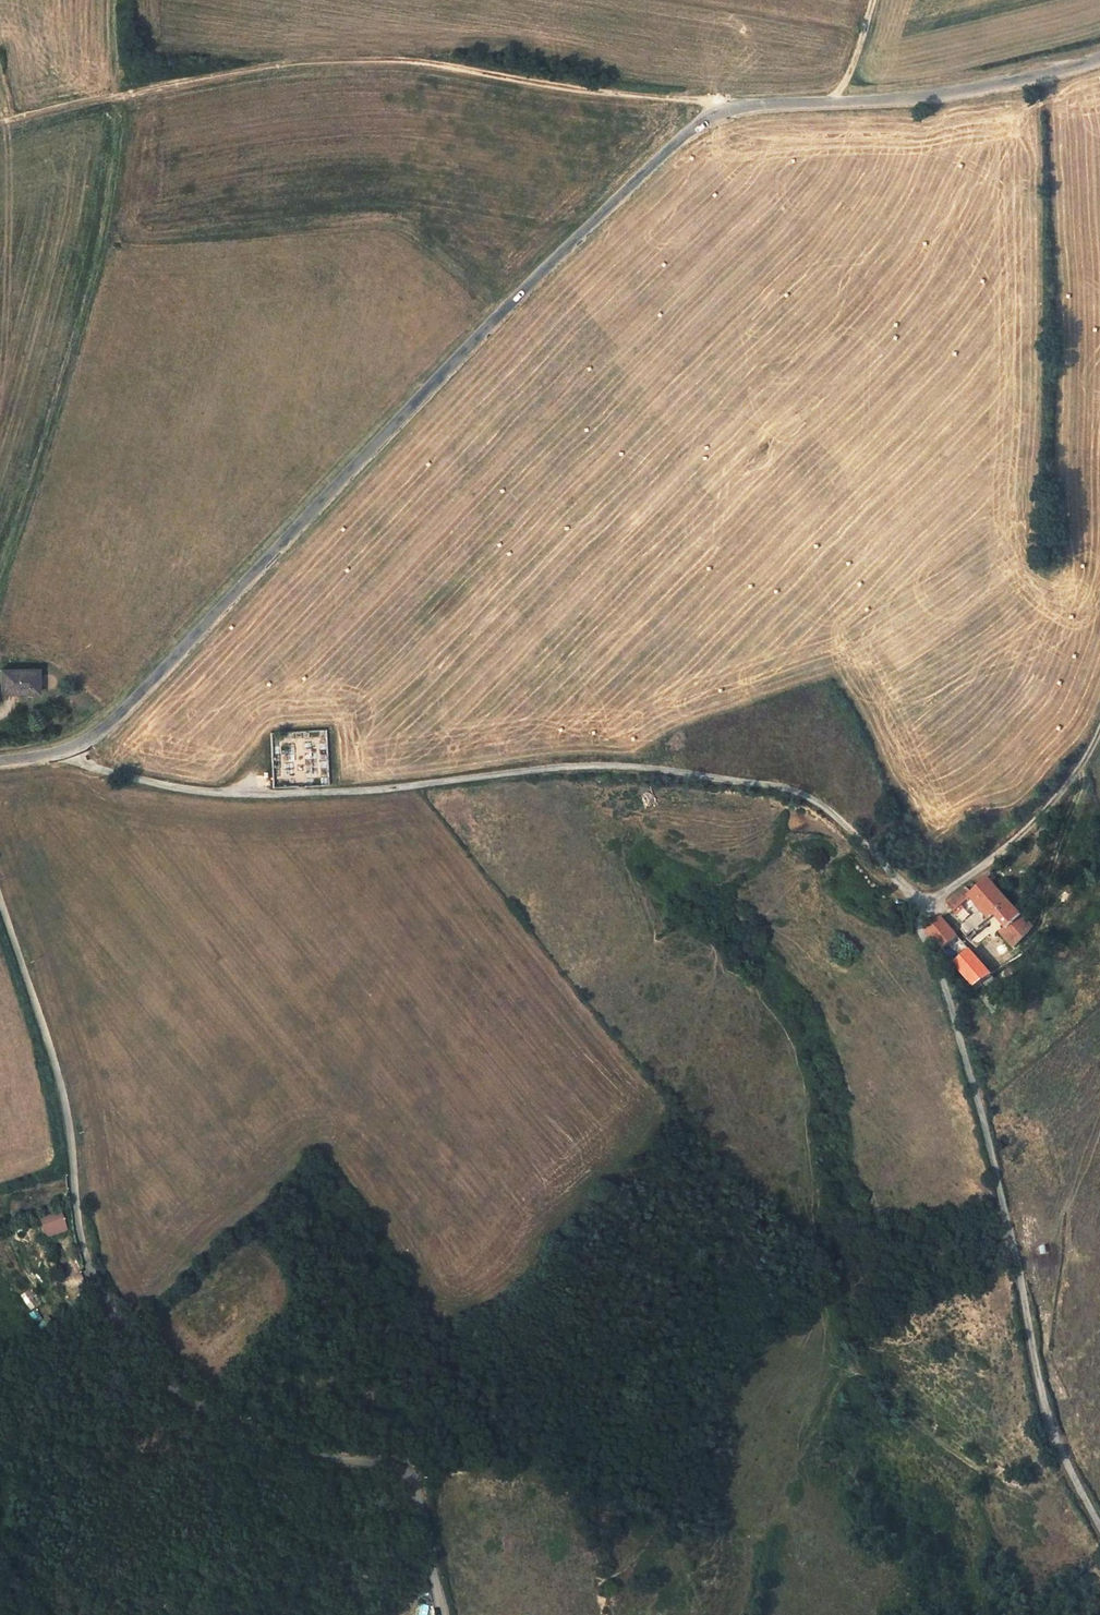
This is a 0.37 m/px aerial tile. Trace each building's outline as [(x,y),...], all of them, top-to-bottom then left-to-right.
[(47,669),(11,670),(13,693),(48,691),(47,669)] [(1012,943),(1032,927),(989,875),(971,884),(967,880),(947,896),(953,904),(969,893),(987,913),(993,910),(1003,923),(999,927),(1012,943)] [(952,913),(960,923),(970,916),(963,905),(952,913)] [(973,977),(989,967),(954,924),(941,911),(927,922),(946,944),(946,945),(973,977)] [(61,1212),(36,1216),(40,1237),(64,1233),(61,1212)] [(25,1310),(37,1305),(30,1289),(18,1295),(25,1310)] [(33,1309),(24,1314),(29,1322),(38,1317),(33,1309)]
